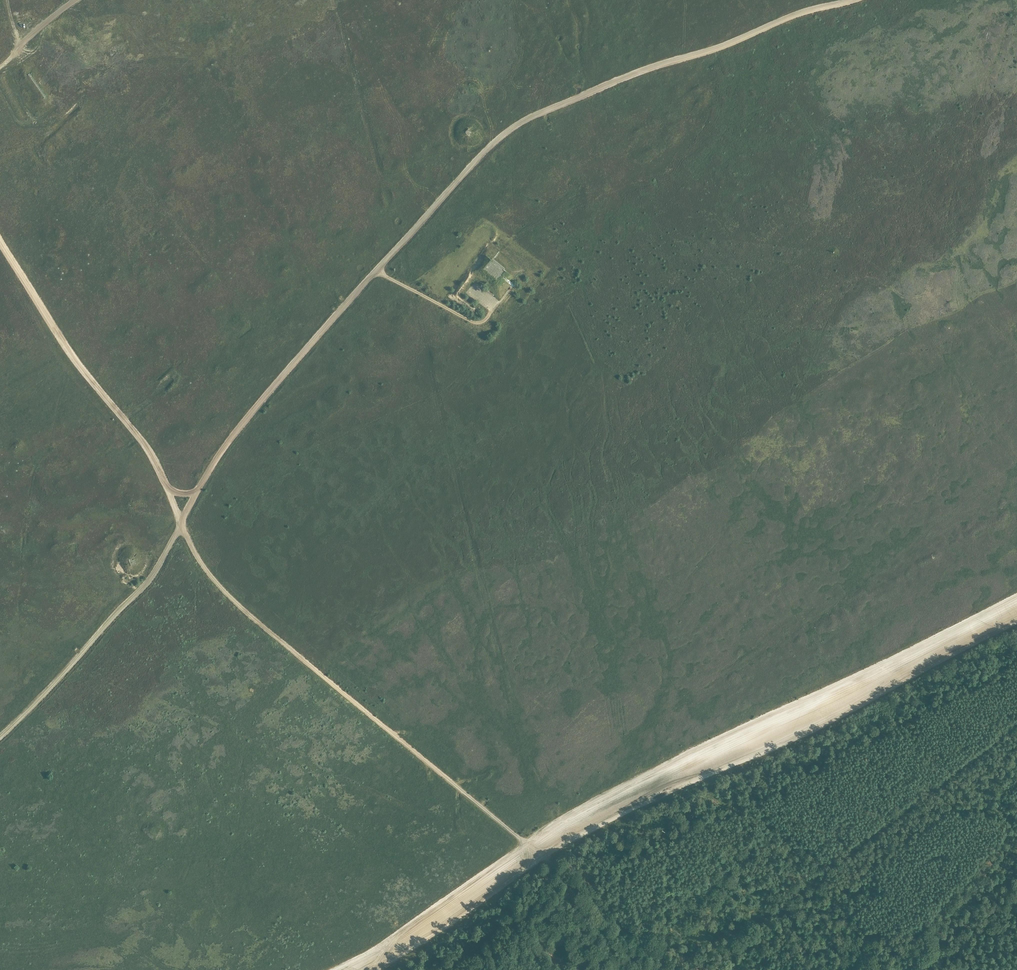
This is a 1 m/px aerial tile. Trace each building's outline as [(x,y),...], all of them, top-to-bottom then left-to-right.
[(467,127),(463,131),(467,135),(472,131),(467,127)] [(497,274),(503,263),(489,255),(483,266),(497,274)]
